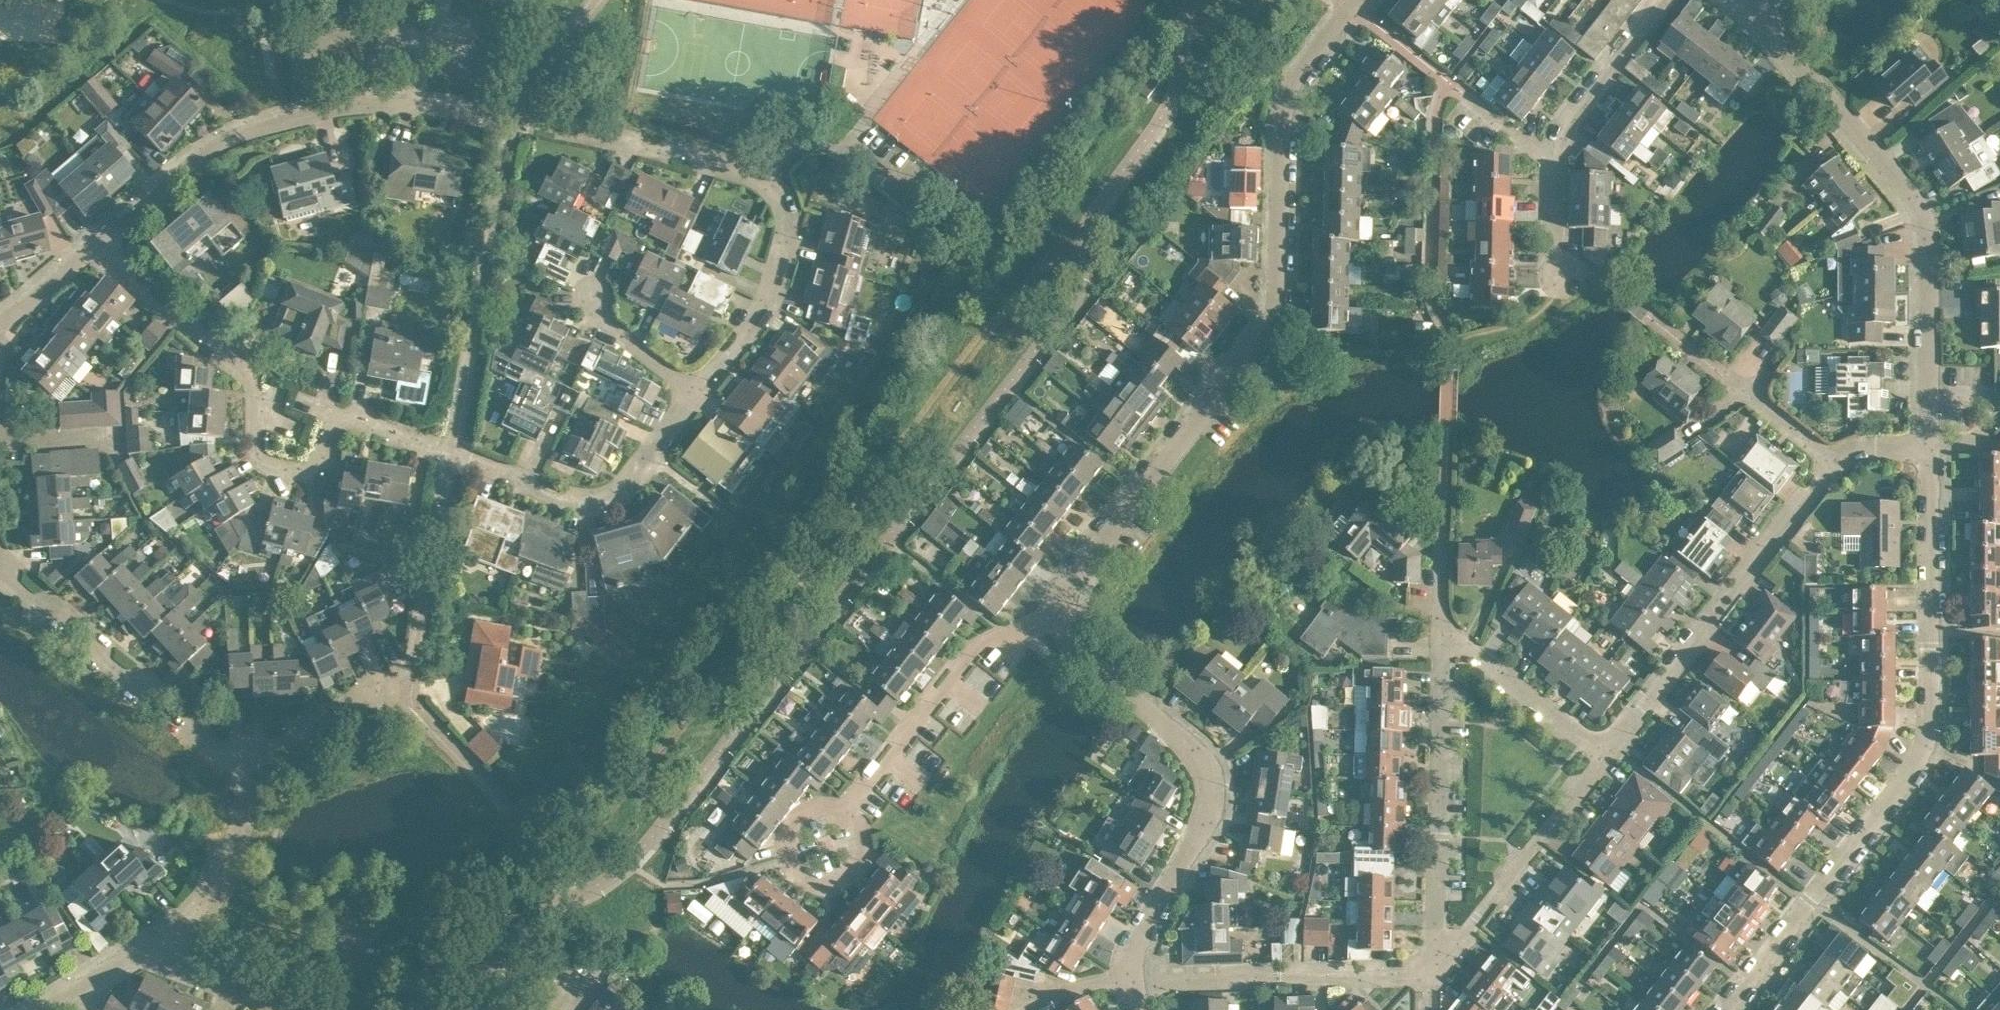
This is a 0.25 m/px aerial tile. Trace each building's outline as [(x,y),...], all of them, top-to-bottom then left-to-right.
[(1439,28),(1403,0),(1390,18),(1417,39),(1413,43),(1422,50),(1439,28)] [(1438,0),(1404,0),(1403,0),(1439,28),(1452,11),(1438,0)] [(1452,11),(1461,0),(1438,0),(1452,11)] [(1509,0),(1503,9),(1502,9),(1510,16),(1518,7),(1512,3),(1509,0)] [(1512,3),(1518,7),(1521,10),(1528,1),(1526,0),(1515,0),(1512,3)] [(1625,23),(1632,13),(1615,0),(1612,0),(1606,8),(1625,23)] [(1632,13),(1643,0),(1615,0),(1632,13)] [(1678,56),(1700,28),(1693,23),(1704,8),(1693,0),(1691,0),(1680,15),(1682,16),(1661,43),(1678,56)] [(1528,1),(1521,10),(1538,23),(1545,15),(1537,9),(1528,1)] [(1502,9),(1503,9),(1494,2),(1487,11),(1495,18),(1502,9)] [(1617,32),(1625,23),(1606,8),(1599,17),(1617,32)] [(1495,18),(1487,11),(1480,20),(1488,27),(1489,25),(1495,18)] [(1550,25),(1559,32),(1566,23),(1557,16),(1550,25)] [(1591,27),(1610,41),(1617,32),(1599,17),(1591,27)] [(1700,28),(1678,56),(1695,70),(1717,42),(1728,28),(1718,20),(1707,34),(1700,28)] [(1990,48),(1999,40),(1999,27),(1996,22),(1977,37),(1979,40),(1982,38),(1990,48)] [(1576,46),(1583,37),(1566,23),(1559,32),(1576,46)] [(1603,51),(1610,41),(1591,27),(1584,36),(1603,51)] [(1502,36),(1494,29),(1487,38),(1495,45),(1502,36)] [(1534,48),(1562,70),(1576,53),(1548,31),(1534,48)] [(142,35),(132,46),(139,52),(148,41),(142,35)] [(1460,45),(1469,51),(1476,43),(1467,36),(1460,45)] [(1576,46),(1595,60),(1603,51),(1584,36),(1583,37),(1576,46)] [(1488,54),(1495,45),(1487,38),(1480,47),(1488,54)] [(1982,38),(1979,40),(1971,46),(1980,57),(1990,48),(1982,38)] [(1562,70),(1534,48),(1524,40),(1510,57),(1521,65),(1549,87),(1562,70)] [(1717,42),(1695,70),(1712,83),(1706,91),(1734,55),(1717,42)] [(153,50),(147,61),(176,79),(183,69),(190,58),(169,45),(154,50),(153,50)] [(1462,61),(1469,51),(1460,45),(1453,54),(1462,61)] [(1390,89),(1404,71),(1375,49),(1362,66),(1390,89)] [(1910,54),(1875,84),(1894,107),(1908,96),(1908,95),(1915,104),(1916,105),(1946,78),(1933,63),(1932,63),(1924,70),(1910,54)] [(1706,91),(1723,105),(1738,85),(1748,93),(1761,76),(1734,55),(1706,91)] [(1651,73),(1635,61),(1627,71),(1652,90),(1658,82),(1650,75),(1651,73)] [(1475,70),(1467,64),(1460,73),(1468,79),(1475,70)] [(1536,104),(1549,87),(1521,65),(1508,82),(1536,104)] [(1397,94),(1390,89),(1362,66),(1355,75),(1362,81),(1354,91),(1382,114),(1397,94)] [(832,91),(839,92),(843,93),(847,69),(836,67),(832,91)] [(163,75),(145,94),(153,101),(182,129),(202,107),(194,99),(193,100),(172,81),(163,75)] [(1148,98),(1160,83),(1149,75),(1138,90),(1148,98)] [(1498,75),(1481,96),(1491,105),(1495,101),(1522,122),(1536,104),(1508,82),(1498,75)] [(116,105),(92,78),(80,88),(104,115),(116,105)] [(1652,90),(1661,97),(1667,89),(1658,82),(1652,90)] [(1969,95),(1963,85),(1953,91),(1959,100),(1969,95)] [(218,88),(214,93),(220,98),(224,93),(218,88)] [(1675,116),(1639,88),(1625,105),(1653,127),(1661,133),(1675,116)] [(1382,114),(1354,91),(1339,110),(1344,114),(1338,130),(1361,138),(1364,129),(1368,132),(1382,114)] [(145,94),(124,117),(161,151),(166,145),(167,146),(170,143),(169,142),(182,129),(153,101),(145,94)] [(1405,112),(1411,105),(1401,97),(1395,104),(1405,112)] [(1653,127),(1625,105),(1616,98),(1608,109),(1611,111),(1606,117),(1612,122),(1640,144),(1653,127)] [(1683,101),(1677,110),(1685,117),(1692,108),(1683,101)] [(1937,134),(1921,145),(1936,167),(1981,137),(1985,135),(1967,113),(1963,116),(1957,107),(1955,104),(1929,120),(1937,134)] [(1405,112),(1415,120),(1421,113),(1411,105),(1405,112)] [(1701,115),(1692,108),(1685,117),(1694,124),(1695,124),(1701,115)] [(96,133),(73,153),(84,166),(109,195),(133,174),(118,157),(130,147),(107,119),(94,130),(96,133)] [(1691,128),(1680,120),(1675,127),(1685,136),(1691,128)] [(1612,122),(1598,140),(1626,162),(1632,154),(1645,165),(1648,162),(1658,170),(1664,163),(1653,155),(1652,156),(1639,145),(1640,144),(1612,122)] [(1326,146),(1325,170),(1362,171),(1370,171),(1370,151),(1362,147),(1357,147),(1361,138),(1338,130),(1332,147),(1326,146)] [(28,135),(17,145),(23,153),(35,143),(28,135)] [(1981,137),(1936,167),(1949,188),(1965,178),(1974,191),(1999,174),(1999,173),(1992,161),(1996,159),(1981,137)] [(392,155),(386,197),(400,199),(402,187),(415,189),(457,195),(462,159),(443,156),(444,151),(394,143),(392,155)] [(1260,190),(1261,172),(1262,148),(1233,147),(1231,207),(1202,207),(1231,229),(1232,209),(1257,210),(1257,190),(1260,190)] [(1653,155),(1664,163),(1669,156),(1659,147),(1653,155)] [(1605,167),(1584,151),(1575,162),(1575,174),(1571,174),(1570,201),(1610,202),(1611,175),(1605,175),(1605,167)] [(1475,156),(1474,178),(1511,179),(1511,157),(1484,156),(1475,156)] [(1612,158),(1609,162),(1626,175),(1625,177),(1634,184),(1639,178),(1613,157),(1612,158)] [(291,164),(271,169),(285,221),(315,213),(314,208),(326,205),(327,210),(354,202),(345,171),(329,175),(325,158),(292,167),(291,164)] [(545,178),(538,193),(537,193),(559,204),(559,203),(571,209),(572,209),(579,194),(576,193),(580,186),(582,187),(590,172),(561,158),(550,180),(545,178)] [(1827,204),(1854,180),(1835,158),(1803,185),(1813,196),(1817,193),(1827,204)] [(617,198),(631,171),(612,162),(601,186),(600,186),(593,201),(605,207),(611,194),(617,198)] [(1450,163),(1442,163),(1442,177),(1449,177),(1450,163)] [(46,169),(34,179),(54,212),(69,199),(84,216),(109,195),(84,166),(60,186),(46,169)] [(1325,193),(1361,194),(1362,171),(1325,170),(1325,193)] [(663,254),(675,260),(680,248),(686,236),(675,231),(690,200),(641,177),(624,211),(653,225),(648,235),(668,245),(663,254)] [(1442,177),(1441,199),(1449,199),(1449,177),(1442,177)] [(1510,200),(1510,199),(1511,179),(1474,178),(1474,201),(1478,201),(1478,200),(1510,200)] [(34,179),(24,185),(43,218),(54,212),(34,179)] [(1207,182),(1189,180),(1187,194),(1205,196),(1207,182)] [(1874,203),(1854,180),(1827,204),(1836,215),(1832,218),(1841,229),(1832,237),(1837,251),(1846,247),(1855,244),(1861,242),(1857,229),(1853,220),(1874,203)] [(1408,183),(1408,195),(1417,195),(1417,183),(1408,183)] [(175,275),(178,273),(184,268),(190,262),(189,261),(191,259),(188,256),(186,257),(183,254),(205,236),(222,256),(232,248),(233,249),(238,245),(237,244),(243,238),(204,192),(146,242),(175,275)] [(1324,216),(1360,217),(1361,194),(1325,193),(1324,216)] [(1417,208),(1417,195),(1408,195),(1407,208),(1417,208)] [(1440,213),(1440,215),(1448,215),(1449,199),(1441,199),(1440,213)] [(1478,201),(1478,221),(1514,222),(1515,199),(1510,199),(1510,200),(1478,200),(1478,201)] [(1610,229),(1610,202),(1570,201),(1569,228),(1585,228),(1584,247),(1605,247),(1606,229),(1610,229)] [(599,222),(572,209),(571,209),(559,203),(559,204),(552,218),(547,215),(536,239),(541,241),(528,269),(564,286),(570,273),(551,264),(558,249),(577,259),(585,244),(582,242),(586,235),(592,238),(599,222)] [(1979,207),(1979,214),(1961,216),(1964,239),(1968,238),(1970,259),(1999,256),(1999,204),(1979,207)] [(1766,239),(1786,213),(1776,205),(1757,229),(1766,239)] [(815,263),(852,274),(863,277),(870,252),(865,250),(872,225),(829,213),(828,216),(819,249),(835,254),(831,267),(815,263)] [(680,248),(675,260),(698,271),(700,272),(705,261),(735,275),(741,263),(738,261),(742,251),(746,253),(758,229),(727,214),(714,241),(689,230),(686,236),(680,248)] [(1324,216),(1324,229),(1315,229),(1314,238),(1351,240),(1360,240),(1360,217),(1324,216)] [(38,217),(3,226),(12,257),(34,252),(34,253),(39,251),(39,250),(46,248),(38,217)] [(13,263),(12,257),(3,226),(1,218),(0,218),(0,267),(13,263)] [(1448,239),(1448,221),(1440,221),(1440,239),(1448,239)] [(1478,221),(1477,243),(1513,244),(1514,222),(1478,221)] [(1415,241),(1416,229),(1407,228),(1406,241),(1415,241)] [(613,229),(602,253),(615,259),(620,248),(631,254),(637,241),(613,229)] [(1256,262),(1256,230),(1231,229),(1210,229),(1209,259),(1200,259),(1200,263),(1228,285),(1238,272),(1235,270),(1236,261),(1256,262)] [(1314,238),(1314,262),(1350,263),(1351,240),(1314,238)] [(1440,239),(1439,253),(1447,253),(1448,239),(1440,239)] [(1791,239),(1778,250),(1782,255),(1795,243),(1791,239)] [(1415,241),(1406,241),(1406,254),(1415,254),(1415,241)] [(1513,267),(1513,244),(1477,243),(1477,263),(1477,265),(1508,265),(1508,266),(1513,267)] [(1843,277),(1837,282),(1837,296),(1854,292),(1857,292),(1893,292),(1893,262),(1880,262),(1880,249),(1855,249),(1855,244),(1846,247),(1846,277),(1843,277)] [(447,246),(443,250),(451,258),(459,250),(455,246),(453,246),(447,246)] [(1447,272),(1447,253),(1439,253),(1439,272),(1447,272)] [(648,304),(662,311),(663,311),(673,290),(673,291),(682,272),(646,255),(630,288),(650,298),(648,304)] [(1350,263),(1314,262),(1313,285),(1349,286),(1350,263)] [(808,287),(804,302),(815,306),(811,319),(847,329),(844,340),(863,348),(871,320),(852,315),(854,307),(849,306),(844,304),(852,274),(815,263),(814,264),(819,265),(813,288),(808,287)] [(1219,297),(1228,285),(1200,263),(1190,276),(1203,286),(1186,307),(1219,333),(1236,311),(1219,297)] [(1508,287),(1508,266),(1508,265),(1477,265),(1477,263),(1472,263),(1472,286),(1508,287)] [(711,292),(716,281),(717,280),(700,272),(698,271),(686,296),(673,291),(673,290),(663,311),(662,311),(658,319),(698,338),(711,310),(722,315),(729,300),(711,292)] [(1439,272),(1439,286),(1447,286),(1447,272),(1439,272)] [(1405,274),(1405,287),(1414,287),(1414,274),(1405,274)] [(365,299),(364,306),(388,311),(393,282),(369,277),(365,299)] [(85,295),(116,322),(132,302),(104,279),(89,298),(85,295)] [(224,297),(218,303),(232,320),(234,318),(242,328),(255,299),(241,282),(224,297)] [(282,305),(272,330),(297,340),(295,347),(315,355),(322,337),(328,339),(327,344),(340,349),(345,323),(336,320),(341,305),(289,284),(281,305),(282,305)] [(1349,286),(1313,285),(1312,308),(1349,309),(1349,286)] [(1471,298),(1471,308),(1507,309),(1508,297),(1515,297),(1515,287),(1508,287),(1472,286),(1454,285),(1454,298),(1471,298)] [(1405,287),(1404,299),(1414,300),(1414,287),(1405,287)] [(67,296),(59,306),(97,337),(106,345),(114,335),(105,328),(112,319),(116,322),(85,295),(77,289),(70,298),(67,296)] [(1716,339),(1731,351),(1755,320),(1716,289),(1694,316),(1719,335),(1716,339)] [(1977,289),(1977,308),(1981,308),(1981,348),(1995,348),(1999,348),(1999,289),(1977,289)] [(1847,342),(1877,342),(1877,322),(1893,322),(1893,292),(1857,292),(1854,292),(1837,296),(1837,311),(1843,316),(1847,316),(1847,342)] [(533,314),(511,360),(546,377),(556,356),(580,367),(593,339),(592,339),(592,341),(577,334),(574,338),(566,334),(569,330),(551,322),(558,307),(536,296),(529,311),(533,314)] [(365,299),(354,299),(355,318),(362,318),(364,306),(365,299)] [(1096,305),(1088,316),(1099,324),(1103,319),(1102,309),(1096,305)] [(52,314),(43,325),(82,356),(97,337),(59,306),(58,307),(59,307),(61,309),(55,317),(53,315),(52,314)] [(1147,331),(1150,333),(1175,353),(1184,341),(1202,355),(1219,333),(1186,307),(1169,329),(1156,319),(1147,331)] [(1312,308),(1312,331),(1347,332),(1360,332),(1361,309),(1349,309),(1312,308)] [(1762,333),(1776,345),(1796,319),(1782,308),(1762,333)] [(150,350),(166,330),(154,320),(138,340),(150,350)] [(38,352),(70,378),(85,359),(43,325),(49,330),(43,338),(40,336),(31,346),(38,352)] [(765,354),(753,370),(757,373),(758,373),(788,396),(800,381),(797,378),(805,369),(808,371),(820,381),(835,362),(824,354),(829,348),(799,325),(790,338),(785,334),(774,349),(776,351),(771,358),(765,354)] [(1429,328),(1417,328),(1417,338),(1429,338),(1429,328)] [(435,340),(376,330),(368,375),(400,381),(398,392),(397,392),(395,400),(414,403),(414,402),(423,403),(424,397),(426,397),(429,382),(427,381),(428,377),(425,376),(425,374),(417,373),(418,364),(416,364),(418,357),(431,360),(435,340)] [(1072,333),(1063,344),(1072,350),(1080,340),(1072,333)] [(1152,352),(1145,361),(1167,378),(1175,367),(1186,375),(1192,367),(1175,353),(1150,333),(1142,344),(1152,352)] [(182,342),(174,336),(168,343),(176,349),(177,349),(182,342)] [(627,390),(617,411),(635,420),(644,402),(651,406),(659,388),(642,379),(643,375),(625,366),(624,369),(617,365),(621,357),(603,349),(605,345),(593,339),(580,367),(627,390)] [(69,379),(70,378),(38,352),(31,346),(20,360),(27,365),(22,371),(50,394),(66,376),(69,379)] [(1110,349),(1103,358),(1109,363),(1111,364),(1118,355),(1110,349)] [(580,393),(546,377),(511,360),(494,351),(490,369),(521,383),(501,424),(536,441),(553,407),(570,415),(580,393)] [(135,368),(144,357),(137,352),(128,363),(135,368)] [(1820,352),(1804,352),(1804,365),(1820,365),(1820,352)] [(193,357),(169,355),(168,369),(176,369),(174,391),(210,393),(212,372),(192,370),(193,357)] [(1043,369),(1044,370),(1053,377),(1062,365),(1053,357),(1043,369)] [(1869,364),(1869,357),(1848,357),(1848,365),(1828,365),(1828,397),(1848,397),(1848,418),(1862,418),(1863,418),(1864,418),(1865,418),(1866,417),(1867,416),(1868,416),(1868,415),(1868,414),(1869,413),(1869,412),(1889,411),(1889,390),(1881,390),(1881,380),(1893,379),(1893,364),(1869,364)] [(1664,358),(1644,384),(1668,403),(1665,407),(1687,423),(1698,409),(1690,403),(1705,383),(1688,371),(1685,374),(1664,358)] [(1159,388),(1167,378),(1145,361),(1138,370),(1128,362),(1120,372),(1122,373),(1162,405),(1169,396),(1159,388)] [(135,368),(128,363),(119,374),(125,380),(135,368)] [(717,412),(718,413),(766,450),(760,445),(778,422),(784,427),(800,406),(758,373),(757,373),(748,385),(751,387),(746,393),(739,387),(726,403),(724,402),(717,412)] [(1087,381),(1097,389),(1103,381),(1093,373),(1087,381)] [(1157,412),(1162,405),(1122,373),(1111,387),(1113,389),(1110,393),(1148,423),(1152,422),(1157,416),(1157,412)] [(1111,387),(1103,381),(1097,389),(1103,394),(1092,408),(1134,441),(1140,433),(1144,433),(1149,427),(1148,423),(1110,393),(1113,389),(1111,387)] [(117,391),(105,392),(107,425),(120,424),(117,391)] [(190,392),(188,413),(224,416),(225,394),(210,393),(174,391),(190,392)] [(95,393),(97,426),(107,425),(105,392),(95,393)] [(84,427),(97,426),(95,393),(92,393),(93,402),(82,403),(84,427)] [(562,453),(576,460),(579,461),(577,466),(596,475),(603,460),(606,462),(613,448),(617,449),(626,430),(616,425),(621,414),(635,420),(617,411),(589,397),(582,410),(600,419),(588,443),(571,435),(562,453)] [(82,403),(71,404),(72,428),(84,427),(82,403)] [(58,406),(60,429),(72,428),(71,404),(58,405),(58,406)] [(1084,441),(1088,435),(1114,455),(1122,444),(1128,449),(1134,441),(1092,408),(1072,432),(1084,441)] [(125,409),(125,419),(137,418),(137,409),(125,409)] [(1063,411),(1057,419),(1067,427),(1073,419),(1063,411)] [(213,437),(222,438),(224,416),(188,413),(179,413),(182,446),(189,445),(212,443),(213,437)] [(684,457),(687,460),(731,494),(745,476),(739,471),(747,460),(750,456),(756,460),(757,461),(758,460),(766,450),(718,413),(710,424),(715,427),(705,440),(700,436),(684,457)] [(125,419),(127,441),(151,439),(150,427),(138,428),(137,418),(125,419)] [(1649,447),(1658,460),(1659,462),(1662,460),(1680,448),(1684,446),(1675,431),(1649,447)] [(1757,434),(1737,460),(1734,464),(1741,470),(1774,496),(1798,466),(1757,434)] [(1035,445),(1045,452),(1050,446),(1040,438),(1035,445)] [(151,439),(127,441),(127,454),(152,452),(151,439)] [(1692,446),(1697,454),(1706,449),(1700,441),(1692,446)] [(1980,478),(1999,478),(1999,442),(1992,442),(1992,454),(1980,454),(1980,478)] [(189,445),(190,460),(191,467),(164,483),(170,493),(180,487),(185,495),(179,499),(232,467),(232,466),(216,476),(210,468),(220,462),(214,452),(213,443),(212,443),(189,445)] [(1089,484),(1103,466),(1074,443),(1074,444),(1060,462),(1089,484)] [(987,444),(977,456),(984,461),(993,449),(987,444)] [(1045,452),(1054,460),(1055,460),(1060,453),(1050,446),(1045,452)] [(1684,454),(1680,448),(1662,460),(1665,465),(1669,466),(1683,458),(1684,454)] [(85,451),(86,460),(87,475),(87,476),(100,475),(98,460),(98,452),(98,450),(85,451)] [(74,452),(74,460),(75,476),(87,475),(86,460),(85,451),(74,452)] [(63,460),(62,452),(50,453),(50,455),(52,477),(64,476),(63,460)] [(62,452),(63,460),(64,476),(75,476),(74,460),(74,452),(62,452)] [(29,492),(29,491),(28,491),(28,502),(89,498),(69,499),(68,486),(88,485),(87,476),(87,475),(75,476),(64,476),(52,477),(50,455),(31,456),(32,480),(37,479),(37,491),(29,492)] [(146,486),(131,458),(130,458),(117,466),(132,494),(146,486)] [(1089,484),(1060,462),(1046,480),(1074,502),(1089,484)] [(323,503),(325,516),(335,517),(337,510),(358,513),(364,478),(355,476),(357,467),(346,465),(347,463),(345,463),(343,474),(342,474),(339,494),(325,491),(323,503)] [(361,498),(382,502),(388,467),(366,463),(364,478),(358,513),(361,498)] [(238,476),(232,467),(179,499),(185,509),(198,501),(203,509),(200,511),(201,512),(250,481),(250,480),(234,490),(229,482),(238,476)] [(410,471),(388,467),(382,502),(404,506),(410,471)] [(1774,496),(1741,470),(1711,508),(1734,525),(1735,527),(1744,516),(1753,523),(1774,496)] [(1007,480),(1017,488),(1022,481),(1012,473),(1007,480)] [(1022,481),(1017,488),(1027,496),(1027,495),(1032,498),(1060,520),(1064,516),(1074,502),(1046,480),(1041,486),(1025,478),(1022,481)] [(1999,501),(1999,478),(1980,478),(1980,501),(1999,501)] [(250,481),(201,512),(206,521),(216,515),(222,524),(228,520),(240,539),(255,518),(249,507),(252,505),(247,496),(256,490),(250,481)] [(655,494),(635,519),(663,560),(673,547),(670,545),(680,532),(682,533),(686,528),(685,528),(689,522),(691,523),(702,531),(712,519),(669,485),(668,486),(674,490),(665,502),(655,494)] [(1517,501),(1504,534),(1522,542),(1536,508),(1534,508),(1536,503),(1521,496),(1519,501),(1517,501)] [(255,518),(240,539),(241,539),(261,544),(258,554),(270,557),(273,546),(282,549),(279,563),(295,503),(294,503),(291,514),(282,511),(285,500),(273,497),(267,521),(255,518)] [(517,557),(525,514),(524,514),(523,518),(504,511),(505,507),(477,497),(467,526),(471,527),(461,555),(514,574),(517,557)] [(28,503),(38,502),(39,514),(30,515),(30,514),(29,514),(30,525),(90,521),(90,520),(71,522),(70,509),(90,507),(89,498),(28,502),(28,503)] [(1046,538),(1060,520),(1031,498),(1017,516),(1046,538)] [(105,499),(94,500),(94,507),(105,506),(105,499)] [(1394,583),(1420,583),(1421,556),(1406,544),(1412,536),(1366,500),(1349,521),(1342,516),(1327,535),(1355,557),(1371,537),(1389,552),(1386,555),(1395,561),(1394,583)] [(1980,501),(1980,514),(1971,514),(1971,524),(1999,524),(1999,501),(1980,501)] [(305,506),(295,503),(279,563),(290,566),(294,552),(315,557),(327,533),(311,529),(313,519),(303,517),(305,506)] [(975,503),(971,510),(979,516),(983,511),(983,510),(975,503)] [(1864,506),(1844,506),(1844,533),(1844,550),(1864,550),(1864,565),(1897,565),(1897,504),(1864,504),(1864,506)] [(1734,525),(1711,508),(1703,518),(1705,519),(1678,553),(1701,571),(1711,579),(1711,578),(1708,575),(1726,552),(1729,555),(1730,554),(1720,546),(1727,537),(1732,541),(1732,540),(1726,535),(1734,525)] [(924,522),(920,528),(932,537),(947,519),(935,509),(934,510),(930,515),(924,522)] [(979,516),(989,524),(994,517),(984,509),(983,510),(983,511),(979,516)] [(167,510),(152,520),(169,534),(178,528),(167,510)] [(572,552),(569,551),(575,537),(550,528),(552,524),(525,514),(517,557),(514,574),(515,574),(518,558),(537,565),(531,582),(547,588),(550,581),(564,586),(568,575),(564,573),(572,552)] [(1038,549),(1046,538),(1017,516),(1003,534),(1039,562),(1045,555),(1038,549)] [(1004,525),(994,517),(989,524),(999,532),(1004,525)] [(635,519),(613,525),(591,531),(607,589),(616,587),(617,588),(622,587),(622,585),(639,580),(636,568),(663,560),(635,519)] [(30,526),(40,525),(40,537),(32,538),(32,537),(31,537),(31,548),(48,547),(49,558),(75,557),(74,543),(80,543),(83,542),(85,541),(87,539),(88,538),(89,536),(90,535),(90,534),(91,531),(91,530),(90,521),(30,525),(30,526)] [(1971,547),(1999,547),(1999,524),(1971,524),(1965,524),(1965,539),(1971,539),(1971,547)] [(350,544),(361,547),(365,532),(354,529),(350,544)] [(361,547),(384,554),(388,539),(365,532),(361,547)] [(1010,540),(996,558),(1024,580),(1039,562),(1010,540)] [(1485,547),(1461,547),(1460,584),(1490,585),(1491,565),(1501,565),(1501,543),(1485,542),(1485,547)] [(163,544),(151,555),(158,563),(170,551),(163,544)] [(329,547),(317,568),(317,569),(338,559),(331,546),(329,547)] [(97,556),(67,583),(75,592),(82,586),(90,594),(120,566),(134,553),(128,547),(107,566),(97,556)] [(973,559),(968,566),(982,576),(1010,599),(1024,580),(996,558),(985,549),(982,547),(973,559)] [(1971,547),(1971,570),(1999,570),(1999,547),(1971,547)] [(1787,549),(1780,559),(1787,564),(1794,555),(1787,549)] [(958,558),(968,566),(973,559),(963,551),(958,558)] [(1644,577),(1643,577),(1678,604),(1685,610),(1692,601),(1685,595),(1695,582),(1694,581),(1701,571),(1678,553),(1676,552),(1668,561),(1661,555),(1644,577)] [(1817,555),(1805,555),(1805,584),(1817,584),(1817,555)] [(1636,586),(1626,599),(1661,626),(1668,632),(1675,623),(1668,617),(1678,604),(1643,577),(1644,577),(1623,560),(1615,570),(1636,586)] [(410,568),(395,563),(403,580),(409,577),(410,568)] [(120,566),(90,594),(97,602),(105,596),(112,604),(105,610),(105,611),(136,583),(149,571),(143,564),(130,576),(120,566)] [(56,567),(47,576),(57,586),(66,578),(56,567)] [(393,567),(351,587),(373,633),(383,628),(378,619),(389,614),(383,604),(406,593),(393,567)] [(1971,593),(1999,593),(1999,570),(1971,570),(1971,593)] [(136,583),(105,611),(113,619),(120,612),(127,621),(120,627),(121,628),(158,593),(174,579),(169,573),(159,582),(157,580),(144,592),(136,583)] [(1520,641),(1525,634),(1551,601),(1519,575),(1508,588),(1512,590),(1505,599),(1512,605),(1503,616),(1516,627),(1511,634),(1520,641)] [(982,576),(967,594),(996,617),(1010,599),(982,576)] [(158,593),(121,628),(128,636),(135,629),(143,638),(194,591),(188,585),(168,603),(158,593)] [(332,601),(334,606),(356,651),(366,647),(362,638),(373,633),(351,587),(341,592),(343,596),(332,601)] [(899,594),(909,602),(915,595),(905,587),(899,594)] [(971,625),(978,617),(942,588),(928,607),(956,629),(964,619),(971,625)] [(1851,612),(1886,612),(1886,589),(1851,588),(1851,612)] [(194,591),(143,638),(144,638),(151,632),(158,640),(151,646),(159,655),(189,627),(182,619),(202,600),(194,591)] [(573,619),(588,621),(586,591),(571,592),(573,619)] [(587,591),(586,591),(588,621),(589,622),(605,635),(603,596),(587,597),(587,591)] [(1362,658),(1390,659),(1390,655),(1388,655),(1388,633),(1397,633),(1398,627),(1399,628),(1399,618),(1389,618),(1389,613),(1371,613),(1353,600),(1350,605),(1332,591),(1320,607),(1322,609),(1300,638),(1326,657),(1339,640),(1362,656),(1362,658)] [(293,592),(281,593),(283,605),(285,605),(287,604),(289,603),(290,602),(292,601),(293,600),(293,598),(294,596),(294,594),(293,592)] [(1741,631),(1741,632),(1734,641),(1757,658),(1763,663),(1775,648),(1771,645),(1795,614),(1766,592),(1757,605),(1760,607),(1745,627),(1744,627),(1743,627),(1742,627),(1741,628),(1740,628),(1740,629),(1740,630),(1741,631)] [(1971,593),(1971,616),(1973,617),(1973,629),(1999,629),(1999,593),(1971,593)] [(283,605),(277,594),(270,594),(271,606),(283,605)] [(924,603),(915,595),(909,602),(919,610),(924,603)] [(1626,599),(1609,621),(1614,625),(1651,654),(1658,645),(1650,639),(1661,626),(1626,599)] [(1810,599),(1810,612),(1819,612),(1819,599),(1810,599)] [(1574,618),(1551,601),(1525,634),(1538,644),(1529,655),(1538,661),(1541,658),(1565,629),(1574,618)] [(334,606),(314,615),(340,670),(350,665),(346,656),(356,651),(334,606)] [(956,629),(928,607),(913,625),(942,648),(956,629)] [(1810,612),(1810,636),(1819,636),(1819,612),(1810,612)] [(1852,636),(1861,636),(1861,635),(1895,635),(1895,626),(1886,626),(1886,612),(1851,612),(1852,636)] [(189,627),(159,655),(166,648),(174,657),(167,663),(175,672),(187,660),(195,669),(213,652),(196,635),(209,623),(202,615),(189,627)] [(313,636),(300,642),(304,649),(310,662),(311,662),(323,689),(333,684),(329,675),(340,670),(314,615),(305,619),(313,636)] [(1555,686),(1560,679),(1587,646),(1572,634),(1579,626),(1578,622),(1574,618),(1565,629),(1541,658),(1538,661),(1551,672),(1546,679),(1555,686)] [(571,630),(582,632),(589,622),(588,621),(573,619),(571,630)] [(511,627),(474,620),(467,660),(479,662),(474,689),(467,688),(464,703),(509,712),(512,696),(522,698),(525,678),(537,680),(542,651),(522,647),(518,668),(508,667),(509,661),(505,660),(511,627)] [(1607,620),(1602,625),(1609,631),(1614,625),(1609,621),(1607,620)] [(589,622),(582,632),(598,644),(605,635),(589,622)] [(871,630),(881,638),(886,631),(876,623),(871,630)] [(928,666),(942,648),(913,625),(899,643),(928,666)] [(226,628),(229,688),(241,687),(241,697),(253,696),(250,652),(238,652),(236,628),(226,628)] [(896,639),(886,631),(881,638),(891,646),(896,639)] [(1861,635),(1861,636),(1861,658),(1895,658),(1895,635),(1861,635)] [(1810,636),(1810,658),(1819,658),(1819,636),(1810,636)] [(1971,639),(1971,663),(1999,663),(1999,639),(1971,639)] [(273,643),(274,664),(276,705),(276,695),(287,695),(287,704),(299,704),(298,686),(321,684),(323,689),(311,662),(310,662),(304,649),(282,650),(282,643),(273,643)] [(928,666),(899,643),(885,662),(913,684),(928,666)] [(250,645),(250,652),(253,696),(264,696),(265,706),(276,705),(274,664),(260,665),(259,644),(250,645)] [(1582,696),(1608,663),(1587,646),(1560,679),(1573,689),(1567,696),(1576,703),(1582,696)] [(1747,671),(1723,652),(1706,675),(1737,699),(1751,681),(1764,691),(1767,688),(1776,695),(1787,681),(1763,663),(1757,658),(1747,671)] [(1199,659),(1177,686),(1198,703),(1205,694),(1221,706),(1239,684),(1239,685),(1244,678),(1219,658),(1211,669),(1199,659)] [(1810,658),(1810,681),(1819,681),(1819,658),(1810,658)] [(1895,658),(1861,658),(1861,681),(1895,681),(1895,658)] [(913,684),(885,662),(870,680),(880,687),(874,695),(869,701),(870,701),(870,702),(887,715),(888,715),(891,712),(893,710),(913,684)] [(1630,680),(1608,663),(1582,696),(1595,706),(1590,714),(1599,721),(1623,689),(1630,680)] [(1971,686),(1999,686),(1999,663),(1971,663),(1971,672),(1969,674),(1968,683),(1971,684),(1971,686)] [(1353,668),(1352,685),(1368,686),(1368,707),(1403,707),(1404,670),(1361,668),(1353,668)] [(843,692),(849,685),(839,677),(833,684),(843,692)] [(1630,680),(1623,689),(1627,692),(1633,684),(1634,683),(1630,680)] [(1241,732),(1252,719),(1265,729),(1270,723),(1288,701),(1264,681),(1253,695),(1239,685),(1239,684),(1221,706),(1216,712),(1241,732)] [(1819,694),(1819,681),(1810,681),(1810,694),(1819,694)] [(1846,704),(1861,704),(1895,704),(1895,701),(1897,691),(1895,690),(1895,681),(1861,681),(1852,681),(1846,704)] [(1731,705),(1701,682),(1679,709),(1698,724),(1687,738),(1710,756),(1719,763),(1731,748),(1710,732),(1731,705)] [(1971,709),(1999,709),(1999,686),(1971,686),(1971,695),(1968,697),(1968,705),(1971,707),(1971,709)] [(852,688),(838,706),(867,728),(874,719),(881,724),(888,716),(888,715),(887,715),(870,702),(870,701),(869,701),(852,688)] [(792,689),(788,695),(802,706),(806,700),(792,689)] [(824,695),(819,702),(829,710),(835,703),(824,695)] [(1860,730),(1884,749),(1893,728),(1895,728),(1895,704),(1861,704),(1860,730)] [(853,746),(867,728),(838,706),(824,723),(853,746)] [(1313,706),(1311,706),(1313,730),(1322,729),(1328,729),(1328,718),(1327,706),(1322,706),(1313,706)] [(1355,707),(1354,730),(1402,731),(1409,731),(1409,730),(1412,727),(1412,721),(1409,718),(1409,707),(1403,707),(1368,707),(1355,707)] [(1811,713),(1804,707),(1795,718),(1802,723),(1811,713)] [(1971,709),(1971,731),(1999,731),(1999,709),(1971,709)] [(805,719),(815,727),(821,720),(810,712),(805,719)] [(1297,725),(1307,725),(1307,715),(1297,715),(1297,725)] [(1795,718),(1785,731),(1792,736),(1802,723),(1795,718)] [(1129,719),(1122,730),(1136,740),(1144,729),(1129,719)] [(810,741),(839,764),(853,746),(824,723),(810,741)] [(1710,756),(1687,738),(1673,727),(1643,766),(1659,778),(1680,794),(1693,777),(1710,756)] [(466,744),(483,763),(500,749),(484,729),(466,744)] [(1322,729),(1313,730),(1314,744),(1323,743),(1322,729)] [(1859,729),(1844,748),(1871,769),(1885,750),(1884,749),(1860,730),(1859,729)] [(1354,730),(1354,754),(1402,755),(1402,731),(1409,731),(1402,731),(1354,730)] [(801,746),(806,739),(796,731),(791,738),(801,746)] [(1785,731),(1771,749),(1778,754),(1792,736),(1785,731)] [(1971,731),(1971,755),(1986,755),(1986,758),(1986,772),(1986,773),(1999,779),(1999,731),(1971,731)] [(824,783),(839,764),(810,741),(796,759),(824,783)] [(783,761),(775,772),(803,794),(811,785),(818,790),(824,783),(796,759),(779,746),(773,753),(783,761)] [(1871,769),(1844,748),(1830,766),(1857,787),(1871,769)] [(1771,749),(1763,759),(1770,764),(1778,754),(1771,749)] [(1258,750),(1252,788),(1290,794),(1294,771),(1300,772),(1302,758),(1288,755),(1258,750)] [(1323,753),(1314,754),(1315,767),(1324,767),(1323,753)] [(1401,779),(1401,778),(1402,755),(1354,754),(1353,779),(1372,780),(1372,779),(1401,779)] [(1148,755),(1128,785),(1141,793),(1164,809),(1177,789),(1173,786),(1167,782),(1174,772),(1159,763),(1148,755)] [(1857,787),(1830,766),(1821,759),(1807,777),(1843,805),(1857,787)] [(751,782),(750,782),(789,813),(803,794),(775,772),(765,764),(759,771),(769,779),(761,790),(751,782)] [(1757,766),(1743,785),(1750,790),(1764,772),(1757,766)] [(1951,787),(1980,809),(1994,790),(1966,768),(1951,787)] [(1625,792),(1604,818),(1637,844),(1648,829),(1643,826),(1665,797),(1635,774),(1622,790),(1625,792)] [(1843,805),(1807,777),(1806,776),(1793,793),(1795,795),(1794,796),(1828,823),(1837,812),(1840,815),(1846,808),(1843,805)] [(1372,779),(1372,780),(1371,802),(1406,804),(1406,793),(1410,791),(1410,783),(1407,782),(1407,778),(1401,778),(1401,779),(1372,779)] [(785,818),(789,813),(750,782),(745,789),(755,797),(747,808),(725,790),(724,791),(774,831),(785,818)] [(1750,790),(1743,785),(1735,795),(1742,800),(1750,790)] [(1317,788),(1317,802),(1326,801),(1326,787),(1317,788)] [(1937,805),(1966,827),(1980,809),(1951,787),(1937,805)] [(1252,788),(1246,824),(1254,825),(1269,827),(1283,830),(1285,818),(1287,818),(1290,794),(1252,788)] [(737,851),(749,860),(758,849),(760,850),(774,831),(724,791),(719,797),(741,815),(731,827),(732,828),(716,849),(730,860),(737,851)] [(1157,819),(1164,809),(1139,792),(1139,793),(1141,794),(1121,824),(1155,846),(1168,826),(1157,819)] [(1712,792),(1700,807),(1711,815),(1723,800),(1712,792)] [(1828,823),(1794,796),(1780,814),(1807,835),(1815,825),(1822,830),(1828,823)] [(1327,816),(1326,801),(1317,802),(1318,816),(1327,816)] [(1371,802),(1371,826),(1405,828),(1406,804),(1371,802)] [(1729,802),(1721,813),(1728,818),(1736,808),(1729,802)] [(1966,827),(1937,805),(1923,823),(1952,845),(1952,844),(1966,827)] [(1793,853),(1807,835),(1780,814),(1766,832),(1793,853)] [(1591,835),(1574,857),(1596,874),(1591,880),(1602,889),(1607,882),(1609,884),(1623,866),(1639,846),(1637,844),(1604,818),(1604,819),(1601,817),(1589,832),(1591,835)] [(1924,836),(1916,846),(1944,868),(1954,876),(1969,857),(1952,844),(1952,845),(1923,823),(1917,830),(1924,836)] [(1142,866),(1155,846),(1121,824),(1114,834),(1101,855),(1125,870),(1131,860),(1142,866)] [(1757,824),(1742,843),(1778,872),(1793,853),(1766,832),(1757,824)] [(1242,861),(1240,873),(1256,876),(1257,864),(1259,851),(1291,856),(1295,831),(1283,830),(1269,827),(1254,825),(1252,838),(1244,837),(1240,861),(1242,861)] [(1316,853),(1316,863),(1352,863),(1394,865),(1394,852),(1405,853),(1405,828),(1371,826),(1371,840),(1356,842),(1356,851),(1352,851),(1336,854),(1316,853)] [(1704,827),(1690,846),(1699,853),(1701,854),(1715,835),(1711,832),(1704,827)] [(38,842),(26,849),(31,858),(42,848),(38,842)] [(129,855),(118,842),(94,864),(120,892),(132,880),(138,886),(148,877),(152,881),(162,872),(138,846),(129,855)] [(1690,846),(1676,864),(1683,869),(1684,871),(1699,853),(1690,846)] [(1944,868),(1916,846),(1902,864),(1930,886),(1944,868)] [(686,856),(675,861),(679,873),(690,868),(686,856)] [(1764,905),(1779,886),(1742,856),(1727,875),(1737,883),(1764,905)] [(1082,868),(1070,887),(1082,895),(1111,913),(1118,902),(1126,907),(1138,888),(1093,859),(1086,870),(1082,868)] [(922,868),(924,872),(928,873),(931,872),(933,868),(931,864),(928,863),(924,864),(922,868)] [(1394,877),(1394,865),(1352,863),(1352,876),(1345,876),(1344,896),(1348,896),(1348,901),(1394,902),(1394,877)] [(107,903),(120,892),(94,864),(70,886),(79,896),(67,907),(86,934),(92,928),(96,933),(106,923),(102,919),(112,909),(107,903)] [(1675,879),(1683,869),(1675,864),(1668,874),(1675,879)] [(1930,886),(1902,864),(1888,882),(1916,904),(1930,886)] [(868,887),(895,909),(903,915),(918,897),(912,892),(919,884),(900,867),(893,876),(883,868),(868,887)] [(1207,882),(1208,905),(1238,905),(1238,893),(1247,892),(1247,875),(1212,867),(1213,882),(1207,882)] [(1543,897),(1535,907),(1569,934),(1578,923),(1574,920),(1580,912),(1584,915),(1591,921),(1611,896),(1602,889),(1591,880),(1586,887),(1565,870),(1548,892),(1543,888),(1539,894),(1543,897)] [(722,884),(707,889),(714,894),(724,902),(714,914),(745,938),(754,927),(760,919),(783,892),(764,877),(756,887),(747,879),(746,881),(742,878),(722,884)] [(1999,883),(1992,877),(1984,887),(1992,893),(1999,883)] [(1657,879),(1643,898),(1654,906),(1668,887),(1661,882),(1657,879)] [(1916,904),(1888,882),(1874,900),(1901,922),(1916,904)] [(1723,901),(1758,928),(1756,926),(1759,922),(1761,924),(1771,910),(1764,905),(1737,883),(1723,901)] [(895,909),(868,887),(853,904),(880,926),(879,927),(883,930),(886,928),(890,931),(903,915),(895,909)] [(1311,890),(1308,900),(1319,900),(1318,891),(1311,890)] [(783,892),(760,919),(778,934),(800,907),(783,892)] [(668,895),(669,914),(682,913),(680,894),(668,895)] [(1709,919),(1741,945),(1745,940),(1747,942),(1758,928),(1723,901),(1715,894),(1701,913),(1709,919)] [(1082,895),(1070,914),(1098,933),(1111,913),(1082,895)] [(1901,922),(1874,900),(1859,919),(1886,940),(1901,922)] [(1344,901),(1344,925),(1358,925),(1393,926),(1394,902),(1348,901),(1344,901)] [(40,908),(12,923),(31,956),(46,948),(49,955),(61,948),(64,954),(76,947),(52,903),(41,909),(40,908)] [(1972,903),(1964,913),(1971,919),(1979,909),(1972,903)] [(873,950),(890,931),(886,928),(883,930),(879,927),(880,926),(853,904),(839,922),(866,944),(873,950)] [(148,905),(141,912),(147,919),(155,912),(148,905)] [(1180,929),(1179,929),(1179,930),(1183,930),(1229,929),(1248,928),(1248,905),(1238,905),(1208,905),(1198,906),(1192,906),(1189,912),(1183,913),(1184,922),(1180,929)] [(778,934),(772,941),(790,957),(796,949),(819,922),(800,907),(778,934)] [(1523,923),(1506,945),(1525,961),(1520,967),(1535,978),(1540,972),(1536,969),(1557,942),(1560,945),(1569,934),(1535,907),(1527,918),(1523,914),(1518,920),(1523,923)] [(1990,927),(1999,915),(1999,914),(1993,909),(1983,921),(1990,927)] [(1971,919),(1964,913),(1956,923),(1963,929),(1971,919)] [(1068,916),(1057,933),(1086,952),(1098,933),(1070,914),(1068,916)] [(31,956),(12,923),(6,927),(0,916),(0,917),(0,989),(10,983),(7,978),(19,972),(15,965),(31,956)] [(1305,919),(1304,945),(1317,945),(1318,919),(1305,919)] [(1317,945),(1329,946),(1330,920),(1318,919),(1317,945)] [(1637,919),(1629,929),(1636,935),(1644,924),(1637,919)] [(1693,922),(1686,932),(1729,965),(1743,946),(1741,945),(1709,919),(1701,929),(1693,922)] [(1281,920),(1281,944),(1294,944),(1300,920),(1281,920)] [(1980,940),(1990,927),(1983,921),(1973,934),(1980,940)] [(866,944),(839,922),(830,932),(823,926),(801,953),(811,961),(821,969),(824,972),(838,968),(846,974),(859,973),(868,962),(858,953),(866,944)] [(1393,951),(1393,926),(1358,925),(1358,940),(1349,940),(1348,960),(1362,960),(1371,960),(1371,951),(1393,951)] [(1869,954),(1861,948),(1832,925),(1817,944),(1828,952),(1854,972),(1869,954)] [(1229,929),(1183,930),(1184,954),(1211,953),(1212,965),(1216,964),(1244,963),(1243,940),(1229,941),(1229,929)] [(1636,935),(1629,929),(1621,939),(1628,945),(1636,935)] [(1011,954),(1001,969),(1021,974),(1020,979),(1035,983),(1040,971),(1041,970),(1045,973),(1045,972),(1041,970),(1043,967),(1056,975),(1063,965),(1073,972),(1086,952),(1057,933),(1045,952),(1031,943),(1021,957),(1020,960),(1011,954)] [(1944,939),(1936,949),(1943,955),(1951,944),(1944,939)] [(1273,963),(1274,963),(1282,962),(1281,944),(1272,944),(1273,963)] [(1701,985),(1716,967),(1687,944),(1673,963),(1701,985)] [(1953,959),(1960,965),(1970,952),(1963,947),(1953,959)] [(1943,955),(1936,949),(1928,959),(1935,965),(1943,955)] [(1478,972),(1506,993),(1514,983),(1523,990),(1530,981),(1521,974),(1494,952),(1478,972)] [(1863,979),(1854,972),(1828,952),(1813,969),(1840,990),(1849,997),(1863,979)] [(1608,955),(1601,965),(1608,970),(1616,960),(1608,955)] [(1950,978),(1960,965),(1953,959),(1943,972),(1950,978)] [(811,961),(805,969),(815,977),(821,969),(811,961)] [(1658,981),(1687,1003),(1701,985),(1673,963),(1658,981)] [(1608,970),(1601,965),(1593,975),(1600,980),(1608,970)] [(1840,990),(1813,969),(1800,987),(1799,987),(1822,1005),(1822,1006),(1826,1009),(1826,1008),(1840,990)] [(992,972),(989,984),(1013,990),(1015,978),(992,972)] [(1506,993),(1478,972),(1463,992),(1486,1009),(1507,1009),(1514,1000),(1506,993)] [(117,1009),(130,1009),(131,1009),(132,1009),(158,1009),(168,989),(145,977),(140,987),(130,982),(122,998),(123,998),(117,1009)] [(1780,991),(1787,996),(1782,1002),(1791,1009),(1828,1009),(1826,1008),(1826,1009),(1822,1006),(1822,1005),(1799,987),(1800,987),(1790,979),(1780,991)] [(1909,979),(1891,1001),(1898,1007),(1902,1009),(1911,998),(1920,986),(1909,979)] [(1687,1003),(1658,981),(1644,999),(1659,1009),(1682,1009),(1687,1003)] [(1992,993),(1999,1000),(1999,983),(1992,993)] [(989,984),(986,996),(1010,1002),(1013,990),(989,984)] [(602,995),(621,1009),(628,1000),(610,985),(602,995)] [(1566,995),(1573,1001),(1581,991),(1580,991),(1573,985),(1566,995)] [(191,997),(190,997),(187,1002),(167,992),(169,989),(168,989),(158,1009),(185,1009),(191,997)] [(1463,992),(1449,1009),(1486,1009),(1463,992)] [(103,1009),(117,1009),(123,998),(122,998),(111,993),(103,1009)] [(1977,1009),(1999,1009),(1999,1000),(1992,993),(1977,1009)] [(603,1009),(620,1009),(621,1009),(602,995),(595,1004),(603,1009)] [(1366,998),(1360,1004),(1351,995),(1337,1009),(1379,1009),(1366,998)] [(1573,1001),(1566,995),(1558,1005),(1564,1009),(1566,1009),(1573,1001)] [(983,1007),(994,1009),(1008,1009),(1010,1002),(986,996),(983,1007)] [(1065,1009),(1097,1009),(1089,996),(1065,1009)] [(185,1009),(204,1009),(207,1005),(191,997),(185,1009)] [(1315,997),(1275,999),(1275,1000),(1275,1009),(1315,1009),(1315,997)] [(1930,1003),(1923,998),(1913,1009),(1925,1009),(1930,1003)] [(1644,999),(1636,1009),(1659,1009),(1644,999)] [(1192,1009),(1228,1009),(1228,1000),(1192,1001),(1192,1009)] [(1884,1009),(1896,1009),(1898,1007),(1891,1001),(1884,1009)]
